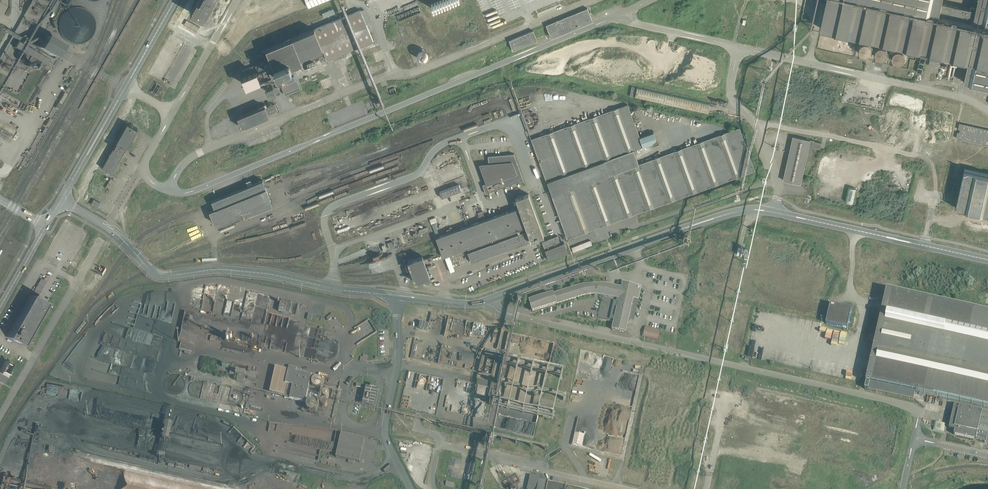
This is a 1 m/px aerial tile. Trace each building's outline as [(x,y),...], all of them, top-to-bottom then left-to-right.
[(215,0),(197,0),(190,12),(204,20),(215,0)] [(825,5),(824,8),(823,17),(822,20),(821,24),(820,27),(821,28),(837,31),(851,34),(871,39),(884,42),(893,44),(904,46),(917,49),(923,50),(934,53),(935,53),(939,54),(942,55),(950,56),(949,60),(966,63),(968,64),(968,66),(964,80),(964,82),(966,82),(968,83),(973,84),(978,85),(980,85),(982,86),(983,86),(984,86),(987,87),(987,0),(978,0),(977,2),(976,10),(973,9),(972,9),(941,2),(942,0),(827,0),(826,3),(826,4),(825,5)] [(322,12),(324,17),(335,12),(333,8),(322,12)] [(546,25),(550,34),(551,37),(592,20),(591,17),(587,8),(546,25)] [(248,68),(241,70),(244,75),(244,76),(256,70),(257,70),(260,76),(259,76),(258,75),(254,77),(255,81),(266,77),(267,78),(271,76),(273,82),(278,80),(279,81),(281,87),(282,88),(283,92),(285,94),(294,91),(300,88),(296,80),(295,77),(294,73),(291,68),(298,65),(302,64),(303,65),(304,65),(305,67),(314,63),(313,60),(313,59),(319,57),(320,60),(324,58),(323,57),(322,55),(324,55),(325,54),(327,59),(331,58),(334,57),(335,56),(336,59),(342,56),(341,54),(345,52),(354,48),(373,40),(367,27),(364,20),(362,14),(361,10),(360,10),(332,21),(331,22),(314,29),(305,33),(301,35),(300,35),(296,36),(294,37),(288,40),(284,41),(281,42),(273,46),(269,47),(269,48),(261,51),(265,61),(264,61),(257,64),(248,68)] [(199,27),(187,20),(185,25),(197,32),(199,27)] [(533,30),(508,41),(512,51),(518,48),(517,48),(537,40),(533,30)] [(35,37),(33,40),(34,41),(32,45),(54,57),(55,56),(57,57),(57,56),(55,55),(57,52),(59,53),(59,52),(58,52),(61,46),(40,34),(37,38),(35,37)] [(48,60),(16,41),(13,47),(22,52),(18,57),(25,61),(28,56),(45,65),(48,60)] [(871,49),(871,48),(871,47),(870,45),(868,44),(867,43),(866,43),(864,43),(863,43),(862,44),(861,45),(860,46),(859,48),(859,49),(859,50),(859,51),(860,52),(860,53),(861,54),(862,55),(863,55),(865,56),(866,55),(868,55),(869,54),(870,53),(871,52),(871,51),(871,49)] [(887,53),(887,51),(887,50),(886,49),(885,48),(884,47),(883,47),(882,46),(881,46),(879,46),(878,47),(877,47),(876,48),(876,49),(875,50),(875,51),(875,53),(875,54),(875,55),(876,57),(877,58),(878,58),(880,59),(881,59),(882,59),(883,58),(884,58),(885,57),(886,56),(887,55),(887,54),(887,53)] [(245,54),(249,59),(253,55),(249,50),(245,54)] [(905,57),(905,56),(905,55),(905,54),(904,53),(903,52),(902,51),(901,51),(900,50),(899,50),(898,50),(896,51),(895,51),(894,52),(893,54),(893,55),(893,56),(893,58),(893,59),(894,60),(894,61),(895,61),(896,62),(897,62),(899,63),(900,62),(901,62),(903,61),(904,60),(905,59),(905,58),(905,57)] [(710,103),(697,100),(637,87),(634,98),(708,114),(710,103)] [(244,114),(238,117),(242,127),(269,116),(268,113),(270,113),(270,114),(277,111),(274,104),(267,107),(266,108),(265,106),(245,114),(245,113),(244,113),(244,114)] [(627,104),(531,139),(547,181),(567,238),(640,211),(754,170),(739,128),(724,133),(638,164),(633,150),(657,141),(653,132),(639,137),(630,111),(632,110),(631,108),(629,109),(627,104)] [(137,128),(127,123),(116,143),(116,144),(114,147),(102,167),(112,173),(124,152),(123,152),(125,149),(126,149),(137,128)] [(958,129),(961,129),(960,132),(957,132),(956,138),(985,144),(986,142),(987,138),(987,139),(987,129),(959,123),(958,129)] [(811,156),(813,147),(820,148),(821,143),(814,142),(814,141),(810,140),(793,136),(783,180),(800,184),(804,185),(806,179),(802,178),(807,155),(811,156)] [(509,154),(488,156),(488,164),(481,165),(487,182),(482,184),(485,193),(523,180),(514,153),(509,154)] [(979,172),(964,169),(964,170),(962,178),(960,189),(960,190),(958,199),(957,203),(956,206),(956,208),(957,208),(968,210),(969,211),(979,213),(980,213),(987,215),(987,174),(979,172)] [(214,209),(209,211),(211,215),(211,216),(214,223),(215,223),(216,225),(217,226),(217,228),(244,217),(272,205),(273,205),(274,205),(271,200),(265,186),(263,180),(252,184),(248,186),(211,201),(212,203),(213,205),(214,209)] [(461,190),(461,189),(459,184),(439,192),(441,196),(441,197),(461,190)] [(848,187),(845,201),(852,203),(856,188),(848,187)] [(444,234),(435,237),(442,254),(443,256),(448,254),(460,250),(461,252),(465,251),(468,250),(468,252),(469,257),(470,259),(470,260),(471,262),(478,260),(482,258),(488,256),(505,250),(509,248),(522,244),(527,242),(529,241),(535,239),(536,239),(538,238),(540,237),(543,236),(543,235),(528,193),(524,195),(515,198),(515,199),(519,208),(517,209),(516,208),(504,212),(498,215),(497,215),(486,219),(479,221),(470,225),(469,225),(468,225),(467,226),(455,230),(447,233),(445,234),(444,234)] [(557,235),(542,241),(549,260),(568,252),(564,243),(561,244),(557,235)] [(590,240),(571,247),(573,252),(592,244),(590,240)] [(408,261),(410,268),(415,282),(430,277),(422,256),(408,261)] [(40,278),(32,293),(37,296),(46,282),(40,278)] [(597,318),(613,322),(612,329),(625,332),(628,319),(633,320),(641,287),(635,286),(636,284),(622,281),(622,283),(620,282),(619,287),(605,285),(600,284),(594,283),(588,284),(583,284),(578,286),(529,301),(532,311),(580,296),(585,295),(590,294),(594,294),(599,294),(603,295),(597,318)] [(865,389),(868,389),(913,400),(915,393),(915,391),(917,392),(920,392),(939,397),(941,397),(951,400),(953,400),(987,408),(987,313),(901,293),(886,290),(884,300),(884,302),(882,309),(882,310),(882,311),(871,359),(869,371),(866,382),(865,389)] [(31,295),(30,295),(6,337),(10,339),(20,345),(44,303),(36,298),(31,295)] [(291,301),(281,299),(278,311),(289,313),(291,301)] [(852,309),(830,304),(826,323),(830,324),(830,325),(847,329),(852,309)] [(803,333),(809,334),(812,322),(806,321),(803,333)] [(660,330),(645,326),(643,336),(657,339),(660,330)] [(12,364),(5,360),(0,370),(0,384),(12,364)] [(505,408),(552,418),(556,398),(566,400),(565,398),(557,396),(562,373),(515,363),(515,362),(514,364),(514,362),(512,361),(512,363),(511,364),(512,365),(510,368),(512,369),(508,370),(509,376),(505,376),(505,373),(504,375),(500,381),(502,382),(490,384),(489,387),(490,391),(496,393),(497,396),(499,397),(498,402),(505,408)] [(285,394),(284,398),(291,399),(292,400),(305,402),(307,391),(309,382),(310,381),(310,377),(313,378),(314,375),(311,375),(309,374),(310,373),(305,372),(305,373),(297,371),(296,371),(296,369),(296,367),(289,366),(285,384),(287,384),(287,387),(286,391),(285,393),(285,394)] [(236,371),(235,374),(237,375),(237,376),(236,380),(244,382),(245,377),(245,376),(247,377),(247,378),(255,380),(257,374),(250,373),(249,373),(246,373),(242,372),(236,371)] [(376,385),(370,384),(369,387),(365,386),(361,404),(373,407),(376,395),(377,395),(378,389),(375,388),(376,385)] [(308,411),(316,411),(316,408),(318,407),(318,403),(322,403),(324,406),(327,404),(326,400),(321,400),(321,396),(323,394),(322,393),(320,387),(320,386),(318,388),(315,387),(317,389),(314,389),(309,390),(309,396),(313,400),(309,401),(306,403),(306,407),(307,408),(308,411)] [(954,405),(949,428),(955,429),(954,434),(976,439),(987,441),(987,412),(954,405)] [(935,422),(933,429),(944,432),(945,424),(935,422)] [(162,440),(169,441),(172,424),(166,423),(162,440)] [(333,450),(335,430),(303,426),(301,429),(301,434),(297,434),(302,437),(303,437),(299,444),(300,442),(294,441),(301,445),(299,445),(299,447),(302,448),(301,451),(302,451),(302,453),(305,455),(304,457),(308,459),(311,459),(311,462),(312,460),(319,461),(320,449),(333,450)] [(364,438),(341,433),(335,456),(359,462),(364,438)] [(530,475),(527,488),(542,488),(544,479),(539,477),(530,475)]
